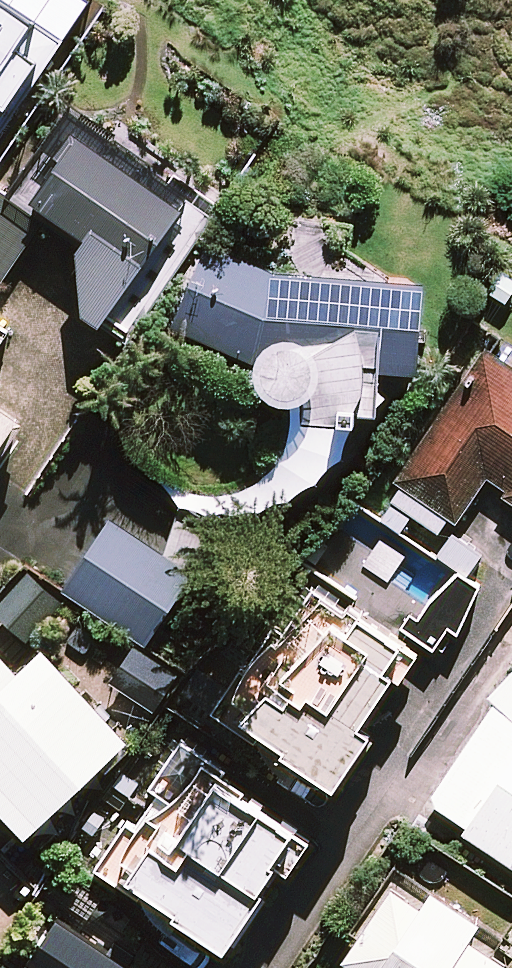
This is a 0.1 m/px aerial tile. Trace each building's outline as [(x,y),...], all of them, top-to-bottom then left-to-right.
[(12,0),(0,0),(0,131),(64,35),(12,0)] [(52,208),(86,231),(82,255),(86,309),(125,336),(159,285),(213,207),(87,120),(50,174),(32,161),(6,194),(0,190),(0,278),(52,208)] [(261,365),(262,369),(264,373),(265,376),(267,380),(270,383),(273,386),(276,388),(280,390),(284,391),(288,393),(292,393),(296,393),(300,393),(304,392),(308,390),(308,412),(385,411),(385,367),(421,368),(424,274),(274,270),(207,240),(169,322),(258,363),(260,364),(261,365)] [(0,324),(0,344),(9,330),(0,324)] [(492,349),(388,495),(443,533),(482,477),(511,498),(511,364),(492,349)] [(21,417),(0,403),(0,448),(21,417)] [(193,573),(110,518),(64,587),(146,642),(193,573)] [(460,631),(480,581),(460,568),(409,631),(435,648),(451,624),(460,631)] [(32,571),(0,603),(0,609),(29,638),(64,602),(32,571)] [(419,644),(322,578),(282,635),(273,629),(217,711),(278,753),(287,740),(339,775),(388,703),(381,698),(419,644)] [(43,650),(40,653),(16,627),(0,641),(0,797),(30,828),(126,737),(43,650)] [(173,665),(137,643),(112,684),(148,706),(173,665)] [(427,804),(511,862),(511,680),(427,804)] [(134,816),(97,867),(143,900),(157,882),(230,934),(267,881),(262,877),(301,822),(185,739),(153,785),(161,791),(140,821),(134,816)] [(392,872),(336,956),(353,967),(500,967),(510,953),(473,928),(480,917),(434,885),(427,896),(392,872)]
